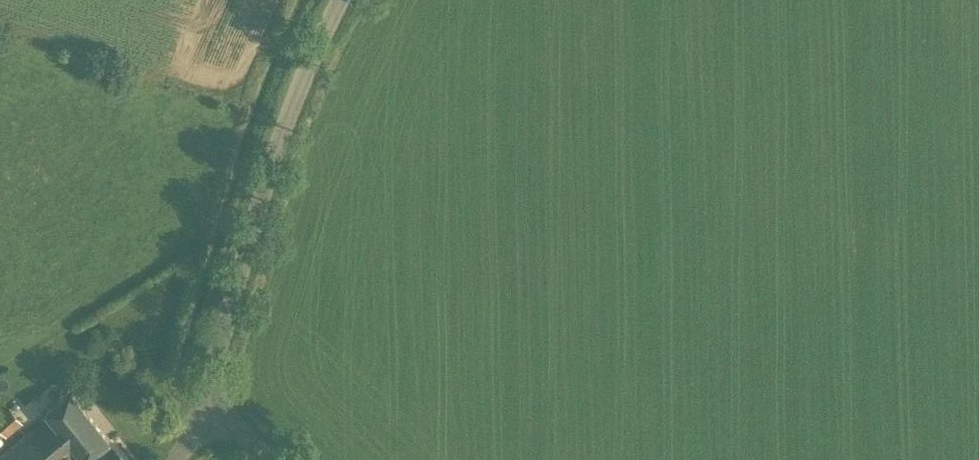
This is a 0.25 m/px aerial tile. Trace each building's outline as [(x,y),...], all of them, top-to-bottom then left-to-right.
[(48,417),(0,456),(0,459),(78,459),(81,457),(83,459),(86,459),(109,441),(70,393),(45,413),(48,417)] [(22,423),(10,409),(0,418),(0,430),(6,437),(22,423)]
